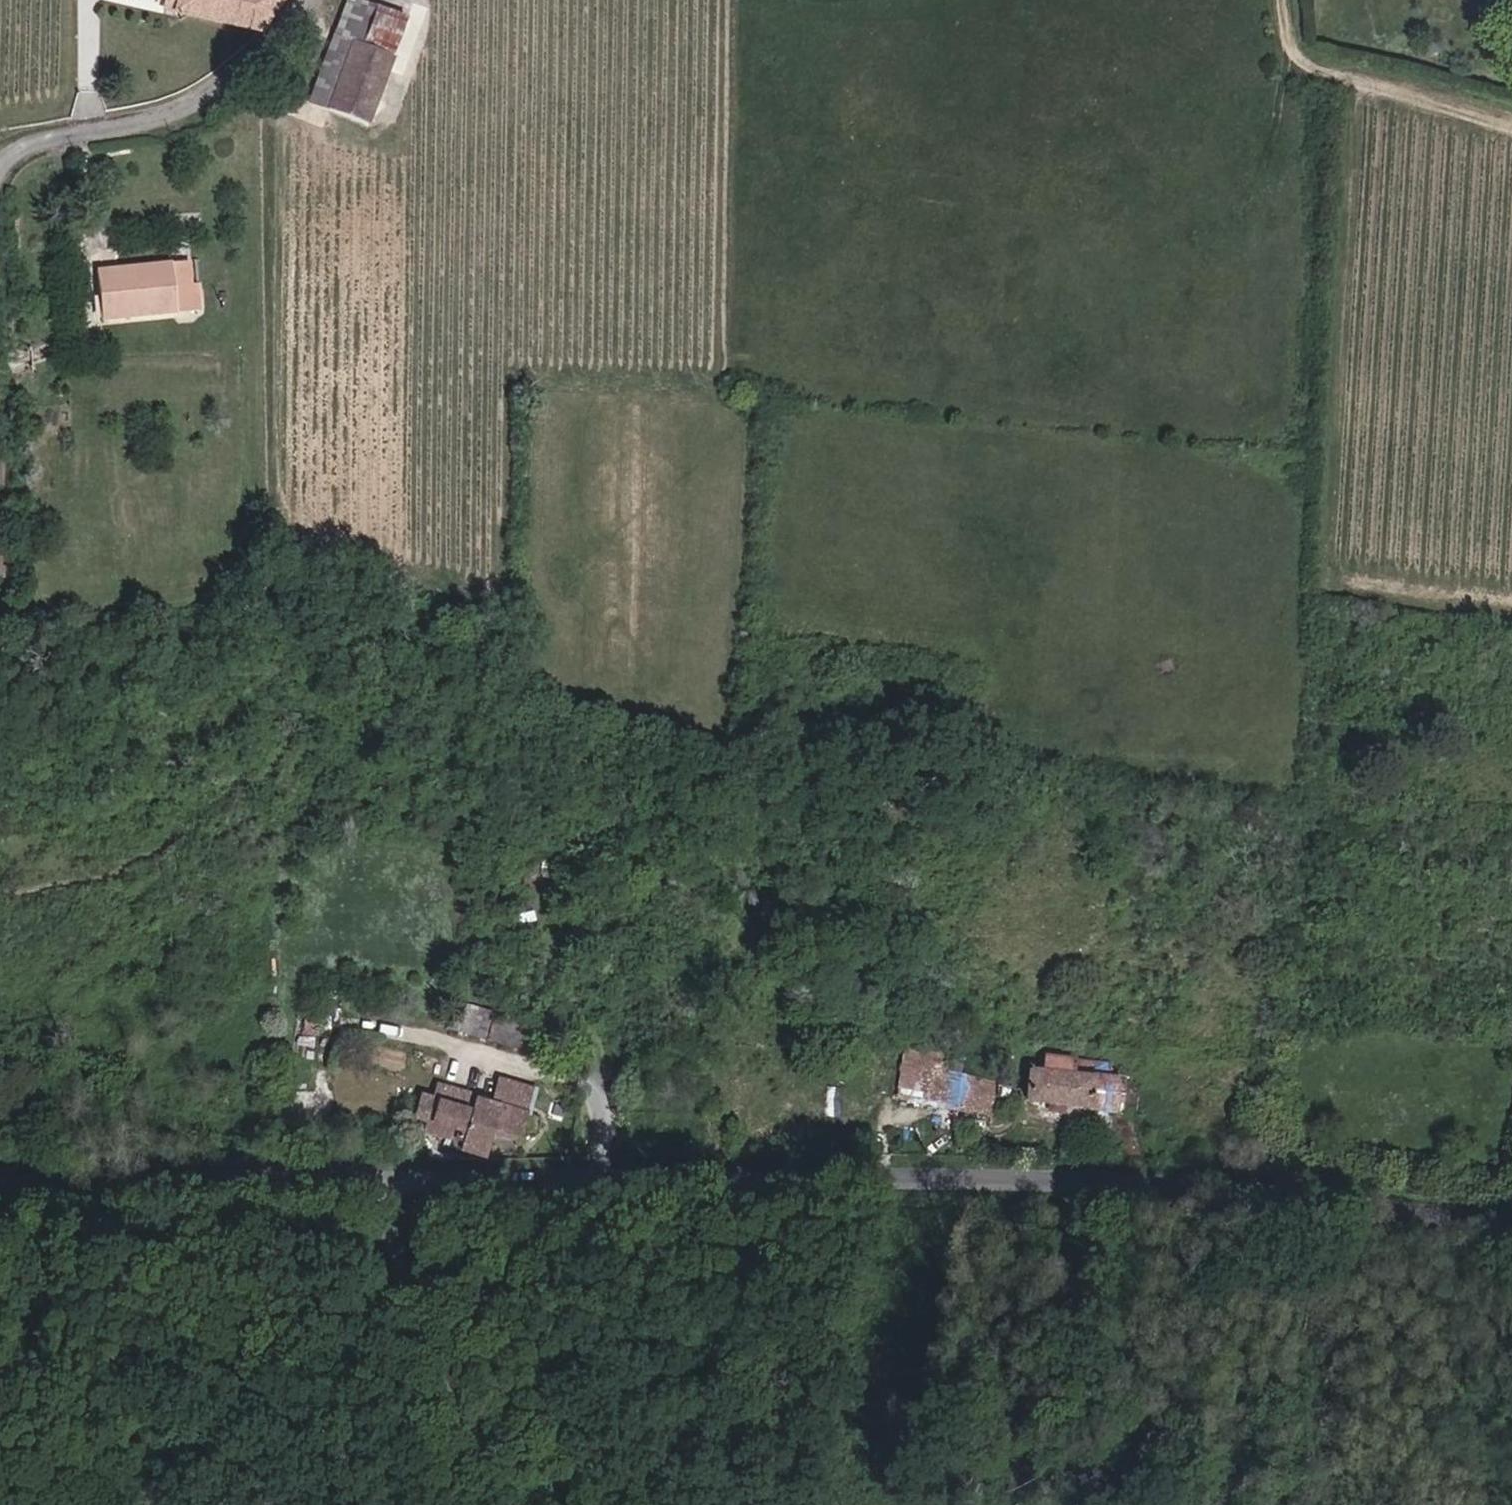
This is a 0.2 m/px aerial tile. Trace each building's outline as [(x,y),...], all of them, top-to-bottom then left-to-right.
[(160,13),(248,34),(283,0),(163,0),(160,13)] [(336,9),(292,110),(351,135),(394,33),(336,9)] [(101,310),(174,305),(172,287),(194,286),(192,259),(98,265),(101,310)] [(195,304),(194,286),(172,287),(174,305),(195,304)] [(504,880),(524,886),(537,844),(517,839),(504,880)] [(524,1028),(475,1014),(467,1040),(516,1055),(524,1028)] [(942,1068),(944,1050),(901,1045),(894,1099),(989,1112),(994,1075),(942,1068)] [(1110,1060),(1038,1053),(1037,1066),(1020,1064),(1017,1098),(1113,1107),(1116,1074),(1109,1073),(1110,1060)] [(463,1130),(471,1099),(433,1088),(421,1129),(448,1138),(445,1152),(476,1161),(485,1136),(463,1130)] [(463,1130),(485,1136),(515,1145),(520,1131),(532,1133),(534,1118),(471,1099),(463,1130)]
